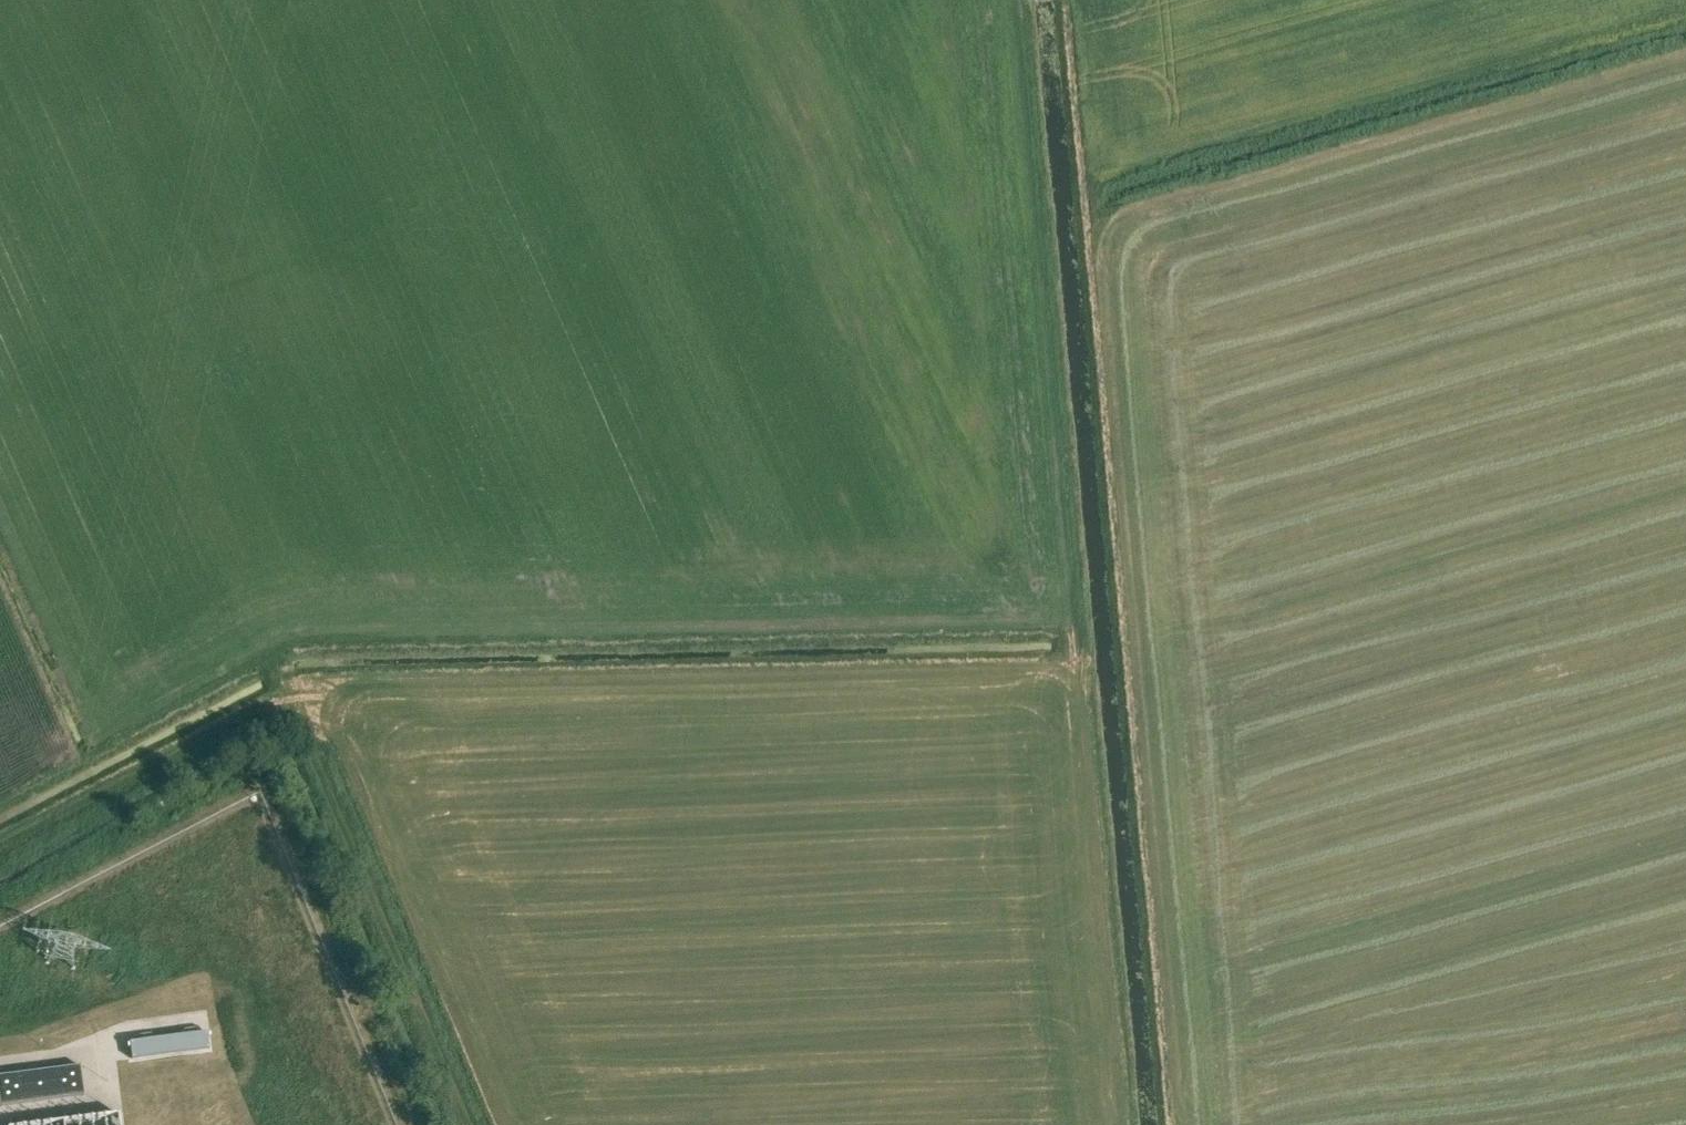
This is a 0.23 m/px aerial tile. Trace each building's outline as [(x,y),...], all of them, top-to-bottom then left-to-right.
[(207,1034),(129,1044),(132,1061),(209,1051),(207,1034)] [(0,1078),(0,1108),(83,1097),(79,1068),(0,1078)] [(128,1111),(13,1121),(13,1124),(129,1124),(128,1111)]
